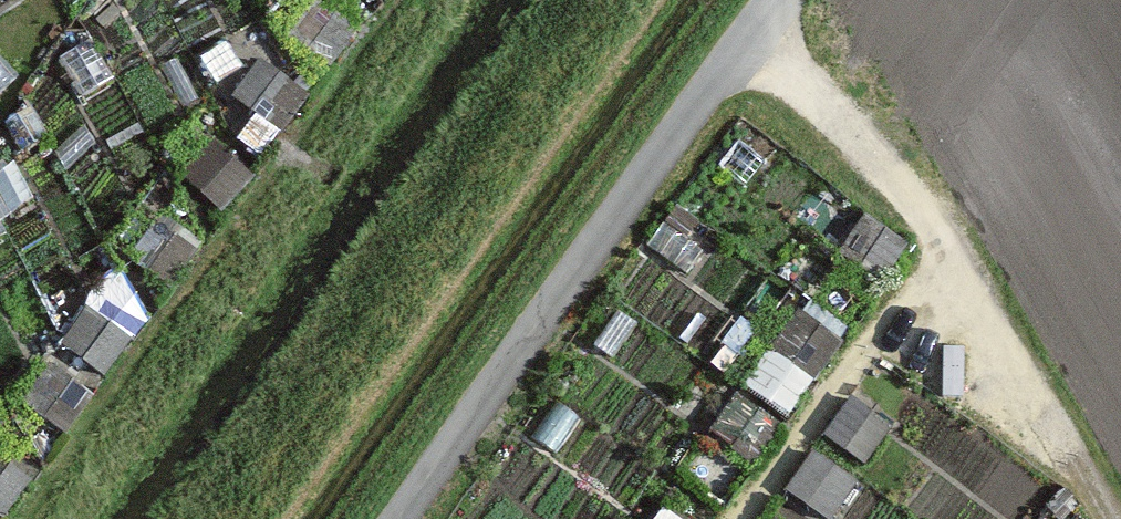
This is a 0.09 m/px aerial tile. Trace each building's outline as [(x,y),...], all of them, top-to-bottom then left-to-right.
[(317,3),(287,42),(329,74),(359,35),(317,3)] [(91,42),(59,60),(82,100),(114,81),(91,42)] [(2,109),(25,88),(0,60),(0,107),(2,109)] [(178,62),(162,70),(183,110),(199,101),(178,62)] [(264,66),(234,106),(276,138),(306,98),(264,66)] [(764,160),(739,142),(719,169),(743,188),(764,160)] [(210,144),(180,183),(222,216),(252,176),(210,144)] [(158,214),(128,254),(170,286),(200,246),(158,214)] [(862,217),(832,257),(874,289),(904,249),(862,217)] [(687,280),(705,256),(665,227),(647,251),(687,280)] [(92,307),(61,347),(103,379),(134,340),(92,307)] [(636,325),(617,312),(593,349),(611,361),(636,325)] [(805,319),(775,358),(817,390),(847,351),(805,319)] [(52,368),(21,407),(64,440),(94,400),(52,368)] [(737,394),(706,433),(748,466),(779,426),(737,394)] [(852,400),(822,439),(864,471),(894,432),(852,400)] [(584,420),(559,403),(531,443),(556,461),(584,420)] [(784,496),(813,518),(833,518),(856,489),(814,457),(784,496)] [(30,482),(0,459),(0,518),(2,518),(30,482)]
